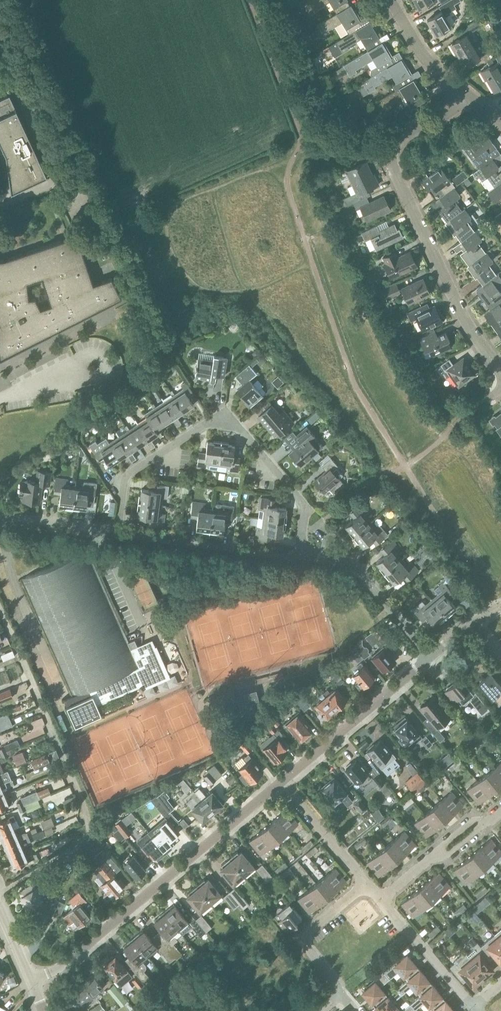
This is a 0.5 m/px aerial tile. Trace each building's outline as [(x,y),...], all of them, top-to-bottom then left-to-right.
[(305,6),(300,10),(303,16),(309,12),(310,14),(317,10),(316,8),(329,0),(336,13),(350,5),(347,1),(348,0),(311,0),(304,4),(305,6)] [(419,8),(433,0),(415,0),(419,8)] [(441,11),(427,20),(435,34),(450,26),(444,15),(456,8),(454,4),(461,0),(449,0),(441,4),(439,6),(441,11)] [(350,5),(336,13),(316,24),(323,35),(330,31),(328,29),(342,21),(349,33),(362,26),(359,21),(360,20),(351,4),(350,5)] [(486,16),(488,19),(493,16),(488,9),(484,11),(486,16)] [(499,22),(500,20),(500,11),(495,16),(495,17),(489,21),(496,31),(500,27),(500,25),(499,22)] [(482,18),(468,26),(471,32),(489,22),(489,21),(488,19),(486,16),(482,18)] [(362,26),(349,33),(349,34),(328,46),(334,56),(348,48),(347,46),(360,38),(367,50),(381,42),(378,37),(380,37),(370,21),(362,26)] [(321,35),(317,29),(308,34),(312,40),(321,35)] [(459,54),(473,46),(467,34),(449,44),(455,54),(458,53),(459,54)] [(381,42),(367,50),(343,65),(349,75),(356,71),(355,69),(372,59),(376,66),(370,69),(369,74),(370,76),(393,63),(390,58),(391,57),(385,48),(387,47),(384,41),(381,42)] [(473,46),(459,54),(465,66),(475,60),(479,66),(491,58),(488,52),(480,57),(473,46)] [(361,81),(363,84),(358,87),(362,95),(375,87),(374,85),(391,75),(396,83),(394,84),(393,86),(395,89),(378,99),(413,79),(411,80),(409,75),(410,74),(401,58),(393,63),(370,76),(371,76),(361,81)] [(500,73),(494,63),(480,71),(484,80),(486,79),(493,91),(499,88),(500,91),(500,72),(500,73)] [(338,76),(345,72),(341,67),(335,71),(338,76)] [(422,95),(413,79),(378,99),(384,110),(391,105),(391,104),(404,96),(410,108),(424,100),(421,96),(422,95)] [(0,99),(0,143),(5,154),(11,192),(47,175),(9,95),(0,99)] [(344,116),(350,113),(346,107),(341,110),(344,116)] [(478,168),(499,152),(494,144),(492,145),(490,143),(492,142),(485,133),(480,137),(480,136),(477,138),(478,139),(468,146),(473,153),(475,151),(477,154),(471,158),(478,168)] [(488,176),(496,186),(500,182),(500,163),(497,166),(496,164),(500,160),(500,154),(499,152),(478,168),(472,172),(476,178),(478,177),(481,181),(488,176)] [(343,207),(353,202),(360,199),(357,194),(377,184),(374,178),(372,179),(364,162),(338,174),(341,181),(349,177),(351,184),(346,186),(350,194),(339,199),(343,207)] [(454,186),(462,181),(467,177),(467,176),(462,169),(449,179),(440,166),(433,171),(427,175),(424,172),(420,175),(422,179),(420,180),(435,200),(453,186),(454,185),(454,186)] [(467,177),(462,181),(467,186),(472,183),(467,177)] [(496,186),(487,192),(492,199),(499,195),(500,198),(500,182),(496,186)] [(459,194),(453,186),(435,200),(439,197),(442,202),(440,204),(442,206),(437,210),(446,221),(459,211),(454,204),(458,201),(455,197),(459,194)] [(360,199),(353,202),(355,208),(359,206),(365,221),(389,210),(383,195),(368,202),(366,196),(360,199)] [(459,211),(446,221),(446,222),(444,223),(451,232),(452,231),(460,241),(472,233),(472,232),(464,222),(470,217),(463,208),(459,211)] [(375,225),(360,232),(360,233),(354,236),(357,241),(363,238),(364,240),(369,238),(375,250),(402,237),(398,228),(396,229),(393,223),(378,231),(375,225)] [(472,233),(460,241),(461,241),(463,246),(462,247),(464,250),(459,254),(467,265),(483,253),(475,243),(481,239),(474,230),(472,232),(472,233)] [(0,260),(0,359),(121,297),(111,278),(93,284),(76,235),(3,260),(0,260)] [(106,244),(97,248),(102,259),(111,255),(106,244)] [(483,253),(467,265),(466,266),(472,275),(474,274),(482,284),(494,276),(486,265),(492,260),(490,258),(494,255),(490,250),(486,253),(485,251),(483,253)] [(384,262),(382,263),(389,278),(415,266),(408,251),(396,257),(394,251),(382,257),(384,262)] [(482,284),(476,288),(482,296),(481,297),(489,309),(500,300),(500,293),(498,289),(500,287),(500,279),(497,274),(494,276),(482,284)] [(428,291),(426,291),(422,281),(421,279),(400,288),(401,290),(402,289),(407,300),(406,301),(406,303),(429,293),(428,291)] [(386,297),(398,291),(395,284),(382,289),(386,297)] [(489,309),(490,309),(484,313),(490,321),(489,322),(497,333),(498,333),(499,331),(500,330),(500,300),(489,309)] [(434,306),(422,311),(420,306),(406,312),(410,319),(416,316),(421,329),(440,321),(434,306)] [(449,347),(446,340),(448,339),(445,331),(433,337),(431,332),(417,338),(423,351),(427,349),(430,356),(449,347)] [(195,376),(209,378),(210,379),(210,380),(211,380),(212,380),(213,380),(214,380),(214,379),(214,378),(215,374),(223,376),(226,357),(213,355),(212,360),(197,358),(196,366),(195,366),(195,368),(196,368),(195,376)] [(259,355),(249,364),(251,367),(262,358),(259,355)] [(474,373),(462,358),(453,364),(448,358),(435,367),(440,374),(441,373),(444,377),(449,374),(457,386),(474,373)] [(265,392),(261,387),(257,390),(249,379),(256,373),(252,368),(241,377),(245,382),(236,389),(240,392),(239,393),(249,406),(262,395),(265,392)] [(174,394),(173,395),(183,410),(193,404),(188,396),(193,393),(186,381),(180,385),(183,388),(174,394)] [(183,410),(173,395),(172,395),(163,401),(174,417),(176,415),(183,410)] [(174,417),(163,401),(155,406),(154,407),(164,423),(172,418),(174,422),(178,419),(176,415),(174,417)] [(269,406),(265,402),(255,410),(259,415),(258,416),(271,432),(276,428),(280,432),(292,422),(282,410),(277,415),(270,406),(269,406)] [(145,413),(144,413),(155,429),(158,433),(157,433),(160,436),(162,435),(159,429),(158,430),(157,428),(164,423),(154,407),(153,408),(145,413)] [(147,417),(138,423),(148,439),(150,438),(157,433),(158,433),(155,429),(144,413),(147,417)] [(497,427),(496,428),(500,436),(500,413),(496,416),(495,415),(491,418),(497,427)] [(129,429),(128,430),(138,445),(146,441),(148,444),(152,441),(150,438),(148,439),(138,423),(129,429)] [(289,452),(300,465),(322,447),(322,445),(306,426),(293,437),(299,443),(289,452)] [(138,445),(128,430),(127,430),(118,436),(129,452),(131,450),(138,445)] [(131,450),(129,452),(118,436),(109,442),(119,458),(127,453),(129,457),(133,454),(131,450)] [(95,441),(89,445),(99,460),(105,457),(109,464),(119,458),(109,442),(106,438),(97,443),(95,441)] [(218,464),(221,441),(213,440),(213,442),(207,441),(205,455),(198,454),(196,466),(217,469),(218,464)] [(221,441),(218,464),(217,469),(237,472),(239,460),(232,459),(234,444),(228,444),(228,442),(221,441)] [(319,487),(323,492),(328,488),(333,493),(343,484),(338,478),(342,474),(336,467),(337,466),(327,454),(318,462),(325,470),(313,481),(318,488),(319,487)] [(49,484),(50,471),(38,470),(36,481),(26,480),(25,481),(20,481),(19,494),(24,494),(23,500),(39,502),(41,483),(49,484)] [(72,508),(75,485),(67,484),(68,479),(55,477),(54,489),(61,490),(59,504),(65,505),(65,507),(72,508)] [(75,485),(72,508),(80,509),(80,507),(86,508),(88,494),(95,495),(96,482),(84,481),(83,486),(75,485)] [(139,494),(138,502),(161,505),(162,497),(167,497),(168,485),(156,483),(155,490),(141,488),(140,494),(139,494)] [(259,509),(260,509),(259,517),(285,521),(286,513),(285,513),(286,507),(271,505),(272,498),(260,497),(259,509)] [(209,532),(212,509),(204,507),(204,503),(192,501),(190,513),(197,514),(196,528),(202,529),(202,531),(209,532)] [(161,505),(138,502),(137,509),(138,509),(138,515),(152,517),(151,524),(163,526),(165,513),(160,513),(161,505)] [(352,536),(370,521),(365,515),(368,512),(360,502),(351,510),(355,516),(345,525),(349,530),(347,531),(352,536)] [(220,510),(212,509),(209,532),(216,532),(217,531),(223,532),(225,518),(231,518),(233,506),(221,505),(220,510)] [(259,517),(258,525),(256,525),(255,538),(267,539),(268,532),(282,534),(283,528),(284,528),(285,521),(259,517)] [(370,521),(352,536),(357,542),(358,541),(362,546),(373,537),(378,542),(387,534),(379,524),(375,528),(370,521)] [(383,573),(401,558),(395,552),(399,549),(391,539),(382,547),(386,552),(376,562),(380,566),(378,567),(383,573)] [(88,549),(21,579),(73,696),(64,700),(75,726),(101,714),(97,705),(98,704),(128,691),(140,686),(141,690),(143,690),(143,688),(168,677),(163,666),(165,665),(157,646),(155,646),(153,641),(148,644),(147,642),(138,646),(135,639),(129,642),(127,639),(125,634),(88,549)] [(401,558),(383,573),(388,579),(389,578),(393,582),(404,573),(409,579),(418,571),(410,561),(406,564),(401,558)] [(437,594),(431,599),(445,617),(451,612),(450,611),(455,607),(446,596),(451,591),(443,582),(434,590),(437,594)] [(445,617),(431,599),(424,604),(421,600),(412,608),(420,618),(425,613),(434,624),(439,620),(440,621),(445,617)] [(382,627),(379,624),(370,630),(381,644),(390,637),(383,629),(388,626),(386,624),(382,627)] [(370,653),(364,646),(362,644),(362,638),(353,645),(357,650),(364,658),(370,653)] [(370,655),(382,669),(393,660),(387,653),(388,652),(382,645),(370,655)] [(364,658),(357,650),(352,654),(351,653),(346,658),(349,662),(354,658),(358,662),(364,658)] [(369,681),(374,677),(361,662),(356,666),(359,669),(353,674),(358,681),(355,684),(360,689),(364,686),(366,686),(369,684),(369,681)] [(338,686),(344,681),(334,669),(329,673),(338,686)] [(480,682),(479,683),(498,705),(500,703),(500,686),(490,674),(485,678),(483,677),(481,677),(480,678),(480,680),(480,682)] [(467,700),(466,698),(473,693),(462,679),(457,683),(455,681),(444,690),(453,701),(455,699),(459,704),(461,702),(462,703),(463,703),(464,704),(466,703),(467,702),(467,700)] [(322,692),(325,696),(335,708),(346,698),(343,694),(341,696),(334,687),(329,692),(326,688),(322,692)] [(13,697),(10,688),(0,692),(0,702),(13,697)] [(243,718),(262,713),(256,691),(237,696),(243,718)] [(321,699),(315,704),(320,711),(318,712),(317,715),(320,718),(323,718),(324,716),(325,717),(335,708),(325,696),(322,692),(321,692),(319,694),(318,697),(321,699)] [(302,695),(296,700),(304,710),(310,705),(302,695)] [(445,736),(438,727),(451,716),(444,707),(441,704),(437,698),(423,710),(436,726),(431,730),(440,741),(445,736)] [(308,727),(311,726),(299,711),(285,723),(292,732),(294,731),(300,739),(310,730),(308,727)] [(10,719),(8,713),(0,716),(0,723),(10,719)] [(409,745),(414,740),(415,742),(420,738),(417,734),(418,733),(405,716),(393,726),(401,735),(399,737),(405,744),(407,742),(409,745)] [(275,717),(271,720),(276,726),(280,723),(275,717)] [(0,723),(0,730),(0,731),(13,725),(10,719),(0,723)] [(271,720),(265,725),(272,733),(273,732),(278,729),(271,720)] [(269,737),(261,743),(264,746),(263,747),(268,752),(275,760),(285,751),(282,747),(284,745),(281,742),(285,738),(278,729),(273,732),(274,733),(270,737),(269,737)] [(426,735),(420,740),(427,748),(433,744),(426,735)] [(485,737),(475,744),(478,748),(488,740),(485,737)] [(10,749),(20,745),(17,739),(4,745),(5,747),(0,749),(0,750),(1,753),(7,751),(10,749)] [(370,749),(368,751),(382,768),(388,763),(393,769),(400,764),(394,758),(396,757),(392,752),(381,739),(375,745),(374,743),(368,748),(370,749)] [(252,748),(250,746),(245,741),(240,745),(247,753),(252,748)] [(27,761),(23,751),(12,755),(17,765),(27,761)] [(46,753),(31,759),(35,769),(50,763),(46,753)] [(260,771),(257,767),(259,766),(252,757),(251,758),(247,753),(243,757),(246,761),(238,768),(242,773),(238,775),(244,783),(249,779),(249,780),(260,771)] [(449,766),(452,770),(462,762),(459,758),(449,766)] [(369,772),(370,771),(360,759),(357,761),(356,760),(346,768),(352,776),(351,777),(355,782),(356,781),(362,787),(372,778),(370,776),(371,775),(369,772)] [(210,784),(222,774),(214,764),(207,770),(209,772),(204,776),(210,784)] [(49,770),(51,774),(61,770),(59,766),(49,770)] [(485,773),(496,787),(500,783),(500,774),(494,766),(485,773)] [(1,783),(5,782),(11,779),(8,770),(0,773),(0,784),(1,783)] [(414,792),(418,789),(421,792),(423,790),(420,787),(426,782),(418,771),(405,781),(414,792)] [(194,775),(193,772),(183,778),(190,786),(192,784),(188,780),(188,777),(189,777),(194,775)] [(485,773),(476,781),(487,795),(496,787),(485,773)] [(390,789),(378,774),(372,778),(385,794),(390,789)] [(427,784),(431,787),(440,779),(437,775),(427,784)] [(353,802),(350,798),(342,789),(343,788),(337,781),(336,782),(333,778),(321,788),(330,798),(329,799),(331,802),(333,801),(336,805),(342,799),(348,806),(353,802)] [(487,795),(476,781),(466,789),(478,802),(487,795)] [(211,811),(221,803),(211,791),(205,795),(198,787),(194,791),(211,811)] [(164,790),(157,796),(161,801),(165,806),(169,812),(174,808),(167,798),(170,796),(164,790)] [(21,798),(22,801),(17,803),(19,807),(25,805),(40,798),(37,791),(21,798)] [(211,811),(194,791),(196,793),(192,796),(197,802),(191,807),(201,820),(211,811)] [(451,791),(442,799),(453,812),(462,805),(451,791)] [(5,793),(0,796),(0,808),(13,802),(11,797),(8,799),(5,793)] [(161,801),(157,796),(156,795),(150,799),(155,805),(161,801)] [(405,809),(414,801),(411,797),(401,806),(405,809)] [(359,798),(353,803),(371,825),(377,820),(359,798)] [(453,812),(442,799),(433,807),(444,820),(453,812)] [(169,812),(165,806),(160,811),(165,817),(170,812),(169,812)] [(433,807),(423,814),(435,828),(444,820),(433,807)] [(277,817),(288,830),(298,823),(286,809),(277,817)] [(379,820),(384,816),(380,810),(375,815),(379,820)] [(435,828),(423,814),(414,822),(425,836),(435,828)] [(1,835),(15,829),(20,827),(17,820),(16,820),(13,815),(0,821),(0,833),(1,835)] [(380,823),(383,827),(393,819),(390,815),(380,823)] [(288,830),(277,817),(268,825),(279,838),(288,830)] [(178,831),(166,818),(161,822),(160,821),(148,831),(165,852),(171,847),(168,843),(171,841),(169,839),(178,831)] [(131,832),(120,819),(115,823),(125,836),(131,832)] [(17,835),(15,829),(1,835),(5,845),(19,839),(19,840),(26,837),(44,830),(41,824),(30,829),(29,829),(29,830),(27,831),(17,835)] [(279,838),(268,825),(258,832),(270,846),(279,838)] [(118,829),(113,833),(120,841),(125,837),(118,829)] [(46,835),(44,830),(26,837),(28,842),(46,835)] [(394,838),(406,852),(415,844),(404,830),(394,838)] [(165,852),(148,831),(147,831),(151,836),(140,845),(147,853),(149,852),(153,857),(156,854),(159,857),(165,852)] [(270,846),(258,832),(249,840),(260,854),(270,846)] [(363,836),(353,844),(356,848),(366,840),(363,836)] [(406,852),(394,838),(385,846),(396,860),(406,852)] [(481,846),(493,860),(500,853),(500,851),(491,838),(481,846)] [(19,840),(19,839),(5,845),(9,855),(23,849),(19,840)] [(303,851),(313,843),(310,839),(301,847),(303,851)] [(84,852),(83,851),(84,851),(91,844),(92,843),(89,840),(80,846),(68,854),(72,861),(71,862),(75,868),(82,864),(78,857),(84,852)] [(318,848),(315,845),(305,853),(308,856),(318,848)] [(385,846),(376,854),(387,867),(396,860),(385,846)] [(481,846),(472,854),(483,867),(493,860),(481,846)] [(41,856),(42,857),(51,853),(48,847),(34,854),(35,857),(35,858),(36,859),(41,856)] [(108,898),(111,895),(112,896),(123,887),(122,886),(124,884),(119,879),(117,880),(113,875),(115,873),(114,872),(119,868),(117,866),(118,865),(104,848),(93,857),(104,870),(98,875),(103,881),(101,883),(107,890),(104,892),(103,894),(103,896),(104,898),(107,898),(108,898)] [(28,860),(23,849),(9,855),(14,867),(29,861),(28,860)] [(228,857),(243,874),(253,866),(241,851),(238,853),(237,850),(228,857)] [(124,862),(136,876),(145,869),(133,854),(124,862)] [(387,867),(376,854),(367,862),(378,875),(387,867)] [(472,854),(463,862),(474,875),(483,867),(472,854)] [(243,874),(228,857),(220,864),(222,866),(220,868),(232,883),(243,874)] [(81,865),(88,873),(94,868),(87,859),(82,864),(81,865)] [(275,870),(278,873),(288,865),(284,861),(275,870)] [(474,875),(463,862),(453,870),(465,883),(474,875)] [(273,877),(272,876),(262,864),(257,869),(267,881),(273,877)] [(289,867),(279,875),(282,879),(292,871),(289,867)] [(335,867),(325,875),(337,889),(346,881),(335,867)] [(438,872),(429,879),(440,893),(450,885),(438,872)] [(337,889),(325,875),(316,883),(327,896),(337,889)] [(195,884),(210,902),(220,893),(208,878),(205,880),(203,878),(195,884)] [(429,879),(420,887),(431,901),(440,893),(429,879)] [(276,880),(270,885),(277,893),(282,888),(276,880)] [(43,898),(53,892),(51,888),(41,894),(37,888),(36,888),(33,883),(19,892),(22,897),(21,897),(22,899),(22,900),(23,902),(25,903),(28,907),(43,898)] [(327,896),(316,883),(307,890),(318,904),(327,896)] [(210,902),(195,884),(187,891),(189,893),(187,895),(199,910),(210,902)] [(487,889),(484,885),(475,893),(478,897),(487,889)] [(234,886),(229,891),(239,903),(243,908),(248,903),(234,886)] [(431,901),(420,887),(411,895),(422,908),(431,901)] [(318,904),(307,890),(297,898),(309,912),(318,904)] [(78,891),(70,899),(75,906),(63,916),(69,924),(71,923),(75,927),(77,925),(79,927),(92,916),(83,905),(87,901),(78,891)] [(239,903),(229,891),(223,895),(233,908),(239,903)] [(49,910),(50,910),(47,904),(51,902),(50,900),(56,896),(53,892),(43,898),(28,907),(31,914),(31,915),(32,917),(34,917),(38,924),(53,916),(49,910)] [(422,908),(411,895),(401,903),(412,916),(422,908)] [(54,915),(60,917),(64,907),(65,903),(59,901),(58,905),(54,915)] [(301,917),(289,902),(282,907),(281,906),(279,906),(277,906),(276,908),(276,910),(277,911),(273,915),(286,930),(297,922),(296,921),(301,917)] [(466,907),(463,903),(454,911),(456,915),(466,907)] [(169,907),(163,911),(178,930),(188,921),(174,904),(170,908),(169,907)] [(476,912),(480,909),(476,904),(472,907),(476,912)] [(178,930),(163,911),(157,916),(158,917),(154,921),(170,940),(164,944),(175,957),(176,959),(182,954),(173,942),(177,939),(173,934),(178,930)] [(196,918),(206,930),(211,926),(201,914),(196,918)] [(462,923),(465,921),(466,920),(467,919),(465,917),(462,914),(458,918),(462,923)] [(206,930),(196,918),(189,923),(199,936),(206,930)] [(427,933),(430,936),(440,928),(437,925),(427,933)] [(138,932),(132,937),(148,955),(158,947),(143,930),(139,933),(138,932)] [(494,934),(480,946),(488,955),(492,952),(500,961),(500,943),(494,934)] [(148,955),(132,937),(127,942),(128,943),(123,947),(136,962),(131,966),(138,975),(145,983),(147,985),(152,980),(143,970),(145,968),(146,966),(145,964),(142,960),(148,955)] [(465,952),(464,954),(466,957),(483,978),(488,973),(487,972),(492,968),(484,959),(488,955),(480,946),(477,943),(475,945),(473,946),(474,948),(467,955),(465,952)] [(175,957),(164,944),(159,949),(170,962),(175,957)] [(407,980),(420,970),(407,954),(399,960),(398,959),(384,971),(389,978),(399,970),(407,980)] [(109,957),(104,961),(106,963),(104,964),(115,977),(114,978),(120,986),(132,976),(129,973),(120,962),(115,956),(110,960),(109,957)] [(483,978),(466,957),(457,965),(455,962),(449,966),(460,979),(465,975),(473,984),(477,981),(478,982),(483,978)] [(407,980),(397,988),(402,993),(412,985),(420,995),(432,985),(420,970),(407,980)] [(389,978),(384,971),(369,984),(369,985),(362,991),(375,1007),(388,996),(387,996),(379,986),(389,978)] [(91,976),(84,982),(97,997),(100,994),(97,991),(103,986),(106,984),(101,978),(98,980),(93,974),(91,976)] [(145,983),(138,975),(132,980),(138,988),(145,983)] [(7,978),(11,987),(17,984),(14,976),(7,978)] [(74,991),(70,995),(73,998),(79,1005),(82,1002),(83,1002),(88,998),(91,1002),(96,998),(97,997),(84,982),(73,991),(74,991)] [(114,984),(107,989),(121,1006),(125,1003),(124,1003),(128,1000),(114,984)] [(420,995),(410,1003),(414,1009),(424,1001),(432,1010),(445,1000),(432,985),(420,995)] [(387,996),(388,996),(375,1007),(378,1010),(400,1010),(392,1001),(402,993),(397,988),(387,996)] [(432,1010),(431,1010),(454,1010),(445,1000),(432,1010)] [(400,1010),(412,1010),(414,1009),(410,1003),(400,1010)]
